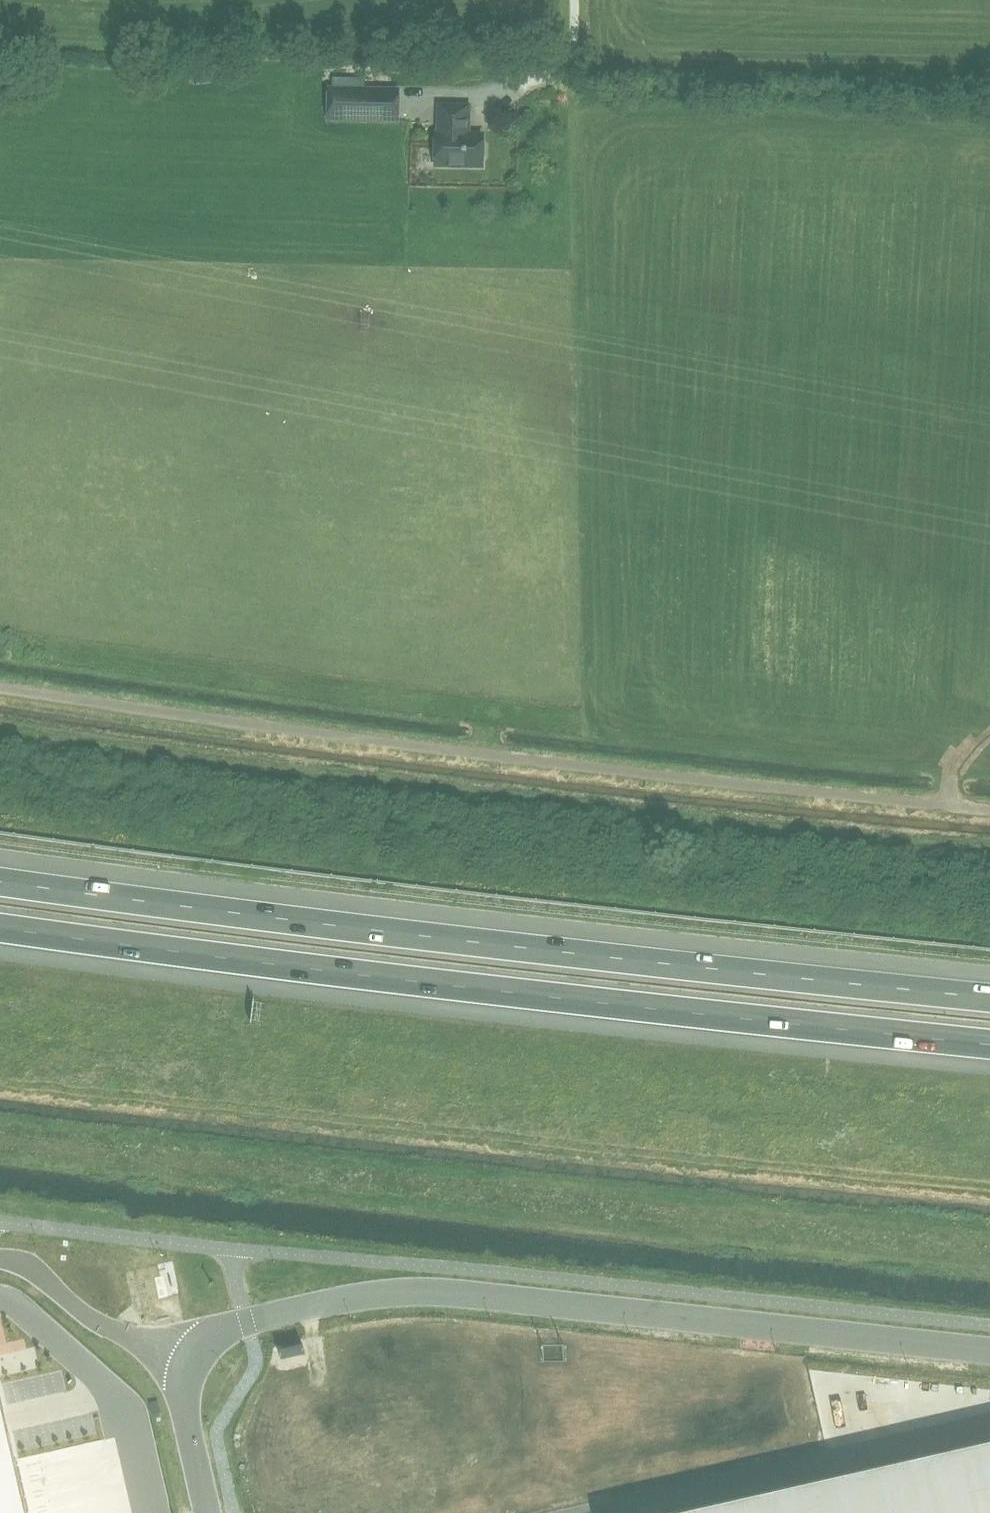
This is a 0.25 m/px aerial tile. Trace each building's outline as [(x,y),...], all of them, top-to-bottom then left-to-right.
[(394,90),(378,89),(329,89),(329,119),(394,119),(394,120),(396,120),(396,89),(394,89),(394,90)] [(482,166),(482,158),(485,156),(485,144),(482,142),(482,134),(467,134),(468,106),(440,105),(439,134),(437,133),(436,165),(482,166)] [(0,1392),(0,1512),(28,1512),(0,1392)] [(682,1512),(989,1512),(989,1443),(682,1512)]
